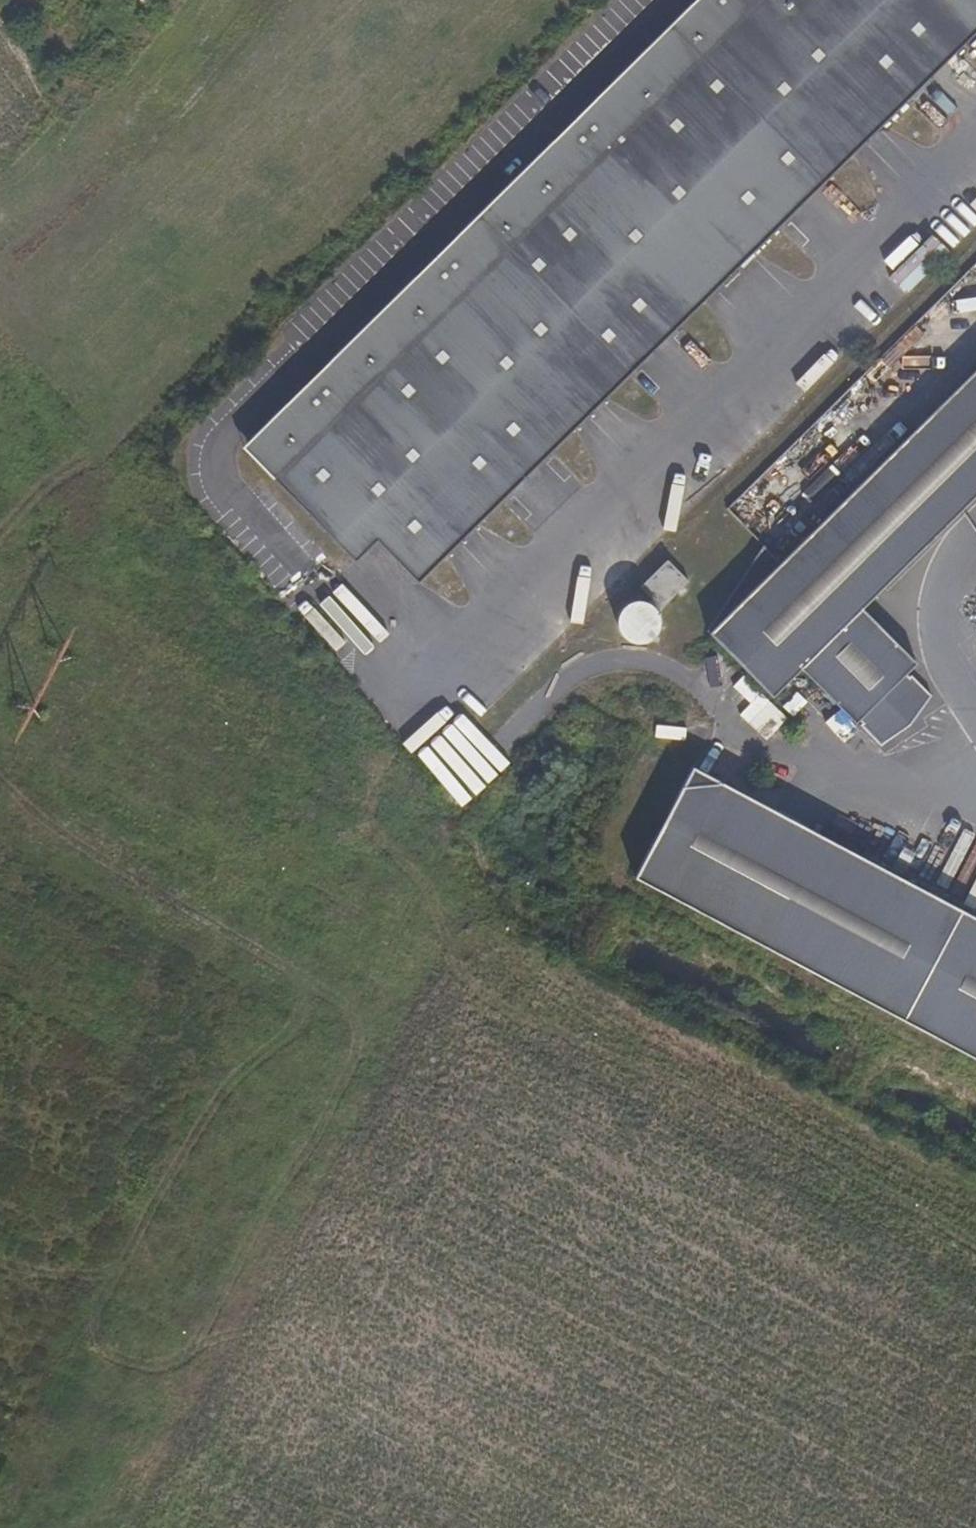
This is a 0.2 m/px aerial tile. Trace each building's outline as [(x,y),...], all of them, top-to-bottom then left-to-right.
[(693,6),(691,4),(593,101),(595,103),(578,127),(554,143),(552,142),(454,239),(456,240),(439,264),(415,281),(413,279),(326,366),(328,367),(311,391),(287,408),(285,406),(250,441),(251,461),(354,565),(375,544),(418,586),(975,32),(975,0),(701,0),(693,6)] [(593,101),(552,142),(554,143),(578,127),(595,103),(593,101)] [(454,239),(413,279),(415,281),(439,264),(456,240),(454,239)] [(326,366),(285,406),(287,408),(311,391),(328,367),(326,366)] [(857,726),(858,725),(883,750),(911,727),(933,698),(912,677),(910,679),(907,676),(918,665),(864,611),(904,571),(975,499),(975,371),(781,565),(764,548),(708,633),(773,700),(802,671),(857,726)] [(251,461),(250,441),(240,451),(251,461)] [(667,563),(640,590),(652,602),(649,604),(653,607),(656,611),(659,615),(688,584),(667,563)] [(653,607),(649,604),(644,602),(639,602),(635,602),(630,603),(625,606),(622,609),(619,613),(617,618),(616,622),(616,627),(618,632),(620,636),(623,640),(628,643),(632,645),(637,646),(642,645),(647,644),(651,642),(655,638),(658,634),(659,630),(660,625),(660,620),(659,615),(656,611),(653,607)] [(730,689),(747,704),(736,716),(764,742),(784,720),(739,680),(730,689)] [(693,769),(634,880),(975,1061),(975,919),(693,769)]
